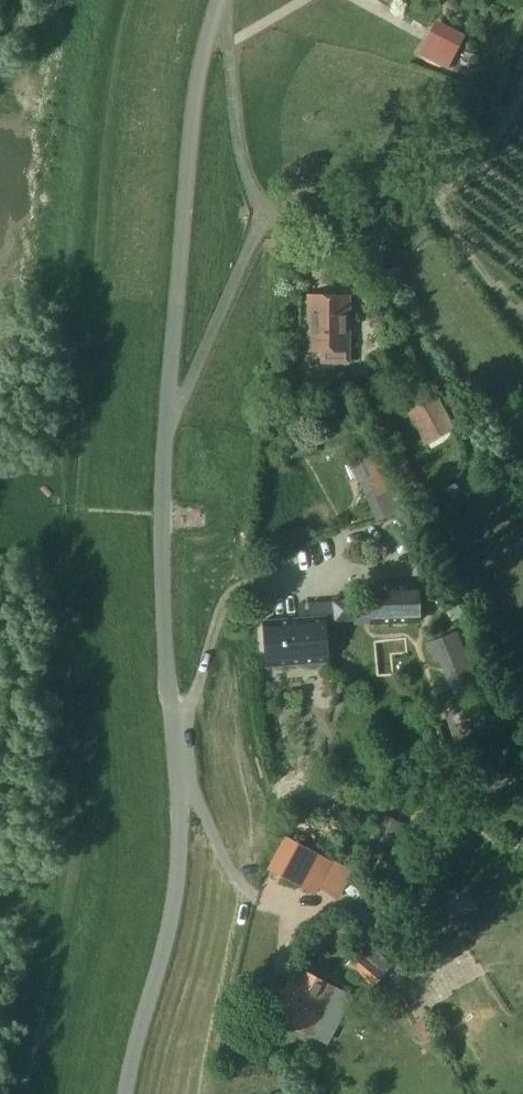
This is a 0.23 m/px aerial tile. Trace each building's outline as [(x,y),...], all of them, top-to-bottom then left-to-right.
[(466,35),(436,19),(424,42),(454,57),(466,35)] [(350,295),(309,295),(308,351),(323,351),(323,362),(349,362),(350,295)] [(456,427),(433,387),(404,404),(427,443),(456,427)] [(370,586),(371,623),(420,621),(418,584),(370,586)] [(353,600),(333,601),(333,603),(335,620),(340,620),(355,619),(353,600)] [(329,661),(326,617),(264,622),(267,666),(329,661)] [(481,686),(458,633),(429,645),(437,664),(442,662),(456,696),(481,686)] [(351,870),(285,835),(267,869),(315,895),(320,887),(338,896),(351,870)] [(381,862),(375,873),(391,880),(396,869),(381,862)] [(393,965),(366,941),(346,964),(373,987),(393,965)] [(336,987),(297,965),(271,1014),(310,1035),(336,987)]
